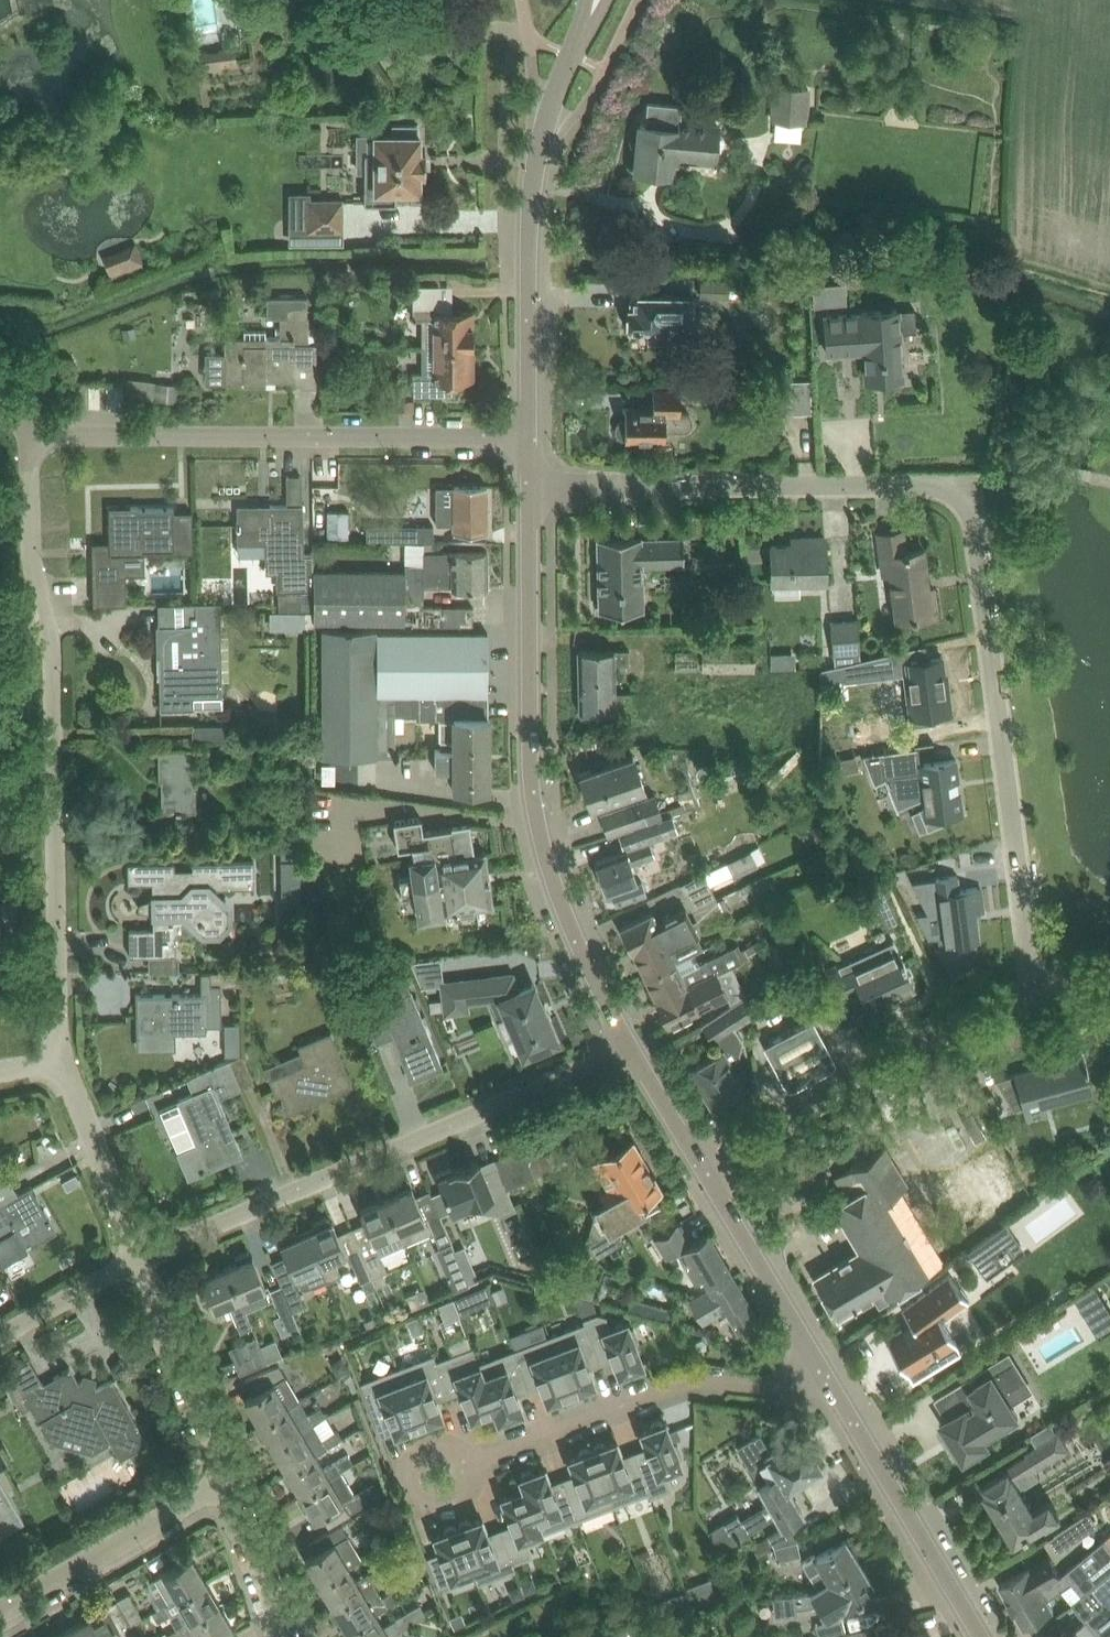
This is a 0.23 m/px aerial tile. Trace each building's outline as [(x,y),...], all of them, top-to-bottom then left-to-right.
[(192,73),(238,67),(236,47),(189,52),(192,73)] [(808,122),(811,88),(774,84),(771,119),(808,122)] [(641,124),(636,170),(658,172),(669,173),(671,159),(676,160),(714,163),(716,147),(718,126),(679,122),(681,106),(649,103),(647,125),(641,124)] [(425,156),(426,150),(420,150),(420,133),(419,133),(419,123),(392,123),(392,131),(370,132),(371,149),(364,149),(364,202),(396,202),(396,189),(420,189),(420,172),(426,172),(426,166),(426,156),(425,156)] [(291,193),(291,223),(296,223),(296,243),(342,243),(342,199),(309,199),(309,193),(291,193)] [(700,297),(729,296),(729,280),(700,280),(700,297)] [(846,281),(812,283),(814,305),(847,303),(846,281)] [(452,311),(452,297),(451,284),(413,285),(414,318),(435,318),(435,345),(473,345),(473,311),(452,311)] [(692,324),(693,311),(693,295),(632,295),(632,309),(628,309),(628,328),(647,328),(647,341),(667,341),(669,342),(673,343),(680,342),(684,340),(686,338),(689,334),(691,330),(691,324),(692,324)] [(225,351),(206,352),(206,382),(225,382),(225,379),(231,379),(244,380),(244,382),(266,382),(266,379),(294,380),(294,383),(300,383),(301,383),(301,366),(317,366),(317,344),(317,343),(310,342),(309,315),(308,315),(308,296),(268,296),(268,315),(281,315),(281,336),(266,336),(266,330),(245,329),(245,334),(245,336),(225,336),(225,351)] [(899,330),(915,329),(914,312),(897,314),(897,309),(862,312),(862,313),(823,316),(826,351),(865,348),(867,380),(902,377),(899,330)] [(135,328),(122,330),(123,337),(136,335),(135,328)] [(322,347),(336,347),(336,336),(322,337),(322,347)] [(414,393),(436,393),(453,393),(453,380),(473,379),(473,345),(435,345),(435,372),(414,372),(414,393)] [(811,380),(792,380),(792,413),(812,412),(811,390),(811,380)] [(156,382),(153,401),(181,404),(184,385),(156,382)] [(679,411),(680,386),(652,386),(652,408),(626,408),(625,419),(624,419),(622,419),(620,420),(619,421),(618,422),(617,424),(616,426),(616,427),(616,429),(616,431),(616,432),(617,434),(619,435),(620,436),(622,437),(623,438),(625,438),(665,439),(665,429),(683,430),(687,428),(690,426),(692,422),(692,419),(690,415),(688,413),(685,411),(679,411)] [(302,554),(302,498),(301,476),(287,476),(288,505),(270,505),(270,508),(238,508),(238,522),(236,522),(236,528),(238,528),(239,542),(266,542),(266,555),(268,555),(268,570),(279,570),(279,589),(314,588),(313,554),(302,554)] [(436,486),(436,524),(454,524),(454,532),(487,532),(487,486),(443,486),(436,486)] [(93,563),(93,576),(94,576),(97,576),(98,589),(98,591),(98,603),(96,603),(94,603),(94,604),(127,603),(126,573),(119,574),(118,553),(139,552),(139,553),(144,553),(144,550),(174,549),(174,547),(191,547),(191,551),(191,552),(193,552),(192,511),(188,511),(174,512),(174,509),(174,507),(139,508),(139,506),(131,506),(131,507),(109,507),(109,514),(110,546),(103,547),(97,547),(98,557),(97,557),(97,559),(97,563),(93,563)] [(433,542),(433,525),(367,525),(366,542),(433,542)] [(906,551),(904,530),(878,534),(883,573),(890,573),(895,619),(938,614),(934,587),(929,588),(924,549),(906,551)] [(641,538),(641,536),(597,537),(599,610),(644,608),(642,565),(684,564),(683,537),(641,538)] [(772,583),(825,582),(825,537),(801,537),(801,545),(771,545),(772,583)] [(487,586),(487,551),(424,551),(424,586),(452,586),(487,586)] [(314,610),(314,622),(405,622),(405,571),(314,570),(314,593),(314,610)] [(301,593),(285,593),(285,609),(301,609),(301,610),(314,610),(314,593),(301,593)] [(182,602),(183,624),(158,624),(156,624),(157,656),(159,656),(160,689),(160,707),(194,706),(194,697),(223,696),(221,601),(182,602)] [(427,607),(427,623),(472,622),(471,606),(427,607)] [(305,629),(306,611),(288,611),(288,629),(305,629)] [(857,619),(830,621),(833,653),(860,651),(857,619)] [(378,629),(323,629),(323,755),(377,755),(377,694),(378,632),(378,629)] [(377,694),(395,694),(488,694),(488,632),(466,632),(378,632),(377,694)] [(676,651),(676,668),(700,668),(729,669),(755,669),(755,642),(702,642),(702,651),(676,651)] [(834,665),(820,668),(820,680),(845,677),(846,677),(859,675),(864,675),(865,678),(883,676),(883,672),(899,670),(906,669),(906,670),(907,670),(908,670),(909,678),(908,678),(909,683),(914,722),(914,725),(937,723),(936,713),(950,711),(947,685),(945,686),(943,672),(941,657),(927,659),(925,645),(926,645),(926,644),(860,659),(834,665)] [(579,711),(616,710),(630,710),(630,692),(615,692),(615,663),(629,663),(629,649),(614,649),(578,650),(579,711)] [(860,651),(833,653),(834,664),(834,665),(860,659),(860,651)] [(845,677),(820,681),(820,698),(847,695),(845,677)] [(488,694),(395,694),(395,713),(418,713),(418,718),(440,718),(488,717),(488,694)] [(440,718),(440,749),(435,749),(436,769),(454,769),(454,787),(467,787),(489,787),(488,717),(440,718)] [(242,745),(241,724),(192,725),(193,740),(222,740),(222,746),(242,745)] [(196,778),(195,747),(181,747),(159,747),(159,779),(162,779),(162,812),(176,812),(176,813),(182,813),(182,811),(197,811),(196,783),(198,783),(198,778),(196,778)] [(918,747),(863,754),(863,756),(864,755),(875,783),(885,778),(897,807),(908,803),(916,800),(928,828),(947,820),(945,814),(962,812),(960,789),(958,789),(957,780),(958,780),(956,759),(920,764),(918,747)] [(647,797),(646,796),(634,755),(581,773),(592,806),(610,800),(612,808),(600,812),(608,835),(618,831),(619,832),(663,818),(655,794),(647,797)] [(858,768),(855,757),(842,760),(844,771),(858,768)] [(617,902),(627,899),(628,894),(624,882),(636,878),(631,864),(655,856),(650,841),(678,831),(673,814),(663,818),(619,832),(625,849),(595,859),(610,900),(617,902)] [(393,820),(397,848),(412,846),(413,856),(409,857),(412,876),(399,878),(402,898),(415,896),(418,916),(444,913),(443,912),(457,910),(459,923),(479,920),(477,907),(493,905),(485,851),(475,853),(471,830),(470,824),(423,831),(421,816),(393,820)] [(817,842),(829,836),(822,822),(811,828),(817,842)] [(301,846),(281,847),(281,860),(301,859),(301,846)] [(751,850),(727,861),(733,873),(757,862),(751,850)] [(282,884),(302,883),(301,859),(281,860),(282,884)] [(176,862),(150,862),(128,863),(128,883),(153,882),(153,890),(155,897),(142,901),(141,901),(140,902),(139,903),(139,904),(139,906),(139,907),(139,908),(140,909),(141,910),(142,910),(155,913),(153,921),(153,928),(129,929),(130,955),(152,955),(178,954),(177,912),(184,912),(195,922),(214,922),(224,911),(223,896),(217,890),(219,887),(256,887),(255,860),(194,861),(194,869),(176,869),(176,862)] [(705,872),(680,884),(686,897),(711,885),(705,872)] [(958,875),(912,881),(927,912),(928,914),(936,913),(940,944),(938,945),(937,945),(949,970),(950,969),(962,963),(974,957),(977,956),(975,943),(977,942),(977,940),(979,940),(976,920),(975,912),(980,911),(984,911),(982,897),(980,887),(978,887),(959,889),(958,876),(958,875)] [(320,877),(303,880),(306,904),(315,902),(324,901),(323,894),(320,877)] [(883,886),(867,891),(871,900),(872,902),(873,901),(875,900),(880,898),(887,895),(883,886)] [(711,900),(692,909),(702,931),(727,918),(726,916),(717,897),(711,900)] [(889,911),(884,913),(890,926),(900,922),(894,908),(893,909),(889,911)] [(640,917),(620,926),(633,951),(692,922),(686,911),(664,921),(658,924),(652,911),(640,917)] [(692,922),(633,951),(644,975),(676,960),(670,948),(676,945),(698,935),(692,922)] [(839,966),(828,970),(842,1001),(860,992),(871,1015),(889,1007),(886,1000),(915,986),(905,965),(906,965),(903,959),(902,959),(901,956),(894,940),(893,941),(839,966)] [(783,973),(797,965),(784,942),(773,948),(777,955),(774,957),(783,973)] [(676,960),(644,975),(656,1000),(715,971),(716,973),(746,958),(738,943),(697,963),(692,953),(676,960)] [(174,1044),(174,1031),(206,1031),(206,1025),(221,1024),(221,985),(242,984),(241,971),(201,971),(202,993),(137,995),(138,1032),(139,1032),(139,1044),(143,1048),(171,1047),(174,1044)] [(714,1004),(728,997),(716,973),(715,971),(656,1000),(668,1025),(700,1009),(697,1004),(711,997),(714,1004)] [(493,998),(499,997),(507,1015),(498,1019),(507,1040),(516,1036),(524,1054),(525,1053),(533,1049),(535,1054),(550,1048),(548,1043),(556,1040),(558,1039),(549,1018),(552,1017),(545,1002),(542,1003),(533,982),(532,983),(519,989),(512,973),(491,976),(493,998)] [(464,979),(442,982),(444,999),(445,1009),(446,1012),(468,1009),(464,979)] [(436,1049),(427,1028),(411,991),(363,1011),(365,1017),(373,1037),(389,1030),(403,1062),(410,1079),(443,1066),(435,1049),(436,1049)] [(711,1106),(746,1086),(732,1061),(738,1058),(742,1038),(735,1026),(757,1011),(746,995),(702,1024),(719,1050),(689,1068),(711,1106)] [(444,999),(430,1001),(431,1011),(445,1009),(444,999)] [(846,1024),(852,1020),(842,1003),(830,1011),(837,1022),(846,1024)] [(790,1087),(792,1087),(794,1087),(833,1065),(834,1064),(834,1063),(835,1061),(835,1060),(834,1059),(812,1017),(763,1044),(786,1086),(787,1086),(788,1087),(790,1087)] [(285,1113),(353,1083),(344,1063),(331,1030),(298,1045),(300,1051),(264,1066),(276,1092),(285,1113)] [(240,1043),(225,1043),(225,1055),(240,1055),(240,1043)] [(243,1087),(255,1083),(243,1054),(231,1059),(243,1087)] [(1016,1074),(996,1080),(1013,1108),(1022,1106),(1026,1117),(1048,1111),(1045,1102),(1050,1101),(1066,1096),(1065,1094),(1091,1087),(1088,1075),(1086,1068),(1087,1068),(1086,1064),(1085,1065),(1082,1054),(1035,1067),(1035,1069),(1016,1074)] [(189,1177),(242,1154),(218,1097),(243,1087),(231,1059),(207,1068),(212,1085),(178,1100),(197,1144),(178,1152),(189,1177)] [(919,1122),(929,1140),(969,1119),(959,1100),(919,1122)] [(937,1154),(952,1181),(991,1161),(970,1120),(952,1129),(959,1142),(937,1154)] [(587,1239),(584,1241),(586,1245),(587,1244),(599,1238),(616,1228),(641,1214),(659,1203),(654,1193),(662,1189),(633,1139),(597,1160),(605,1173),(606,1175),(601,1178),(607,1188),(600,1192),(605,1201),(595,1207),(596,1209),(587,1239)] [(542,1152),(539,1141),(496,1159),(498,1165),(506,1185),(534,1173),(557,1165),(550,1150),(542,1152)] [(859,1249),(814,1276),(838,1316),(856,1305),(875,1294),(879,1301),(929,1271),(922,1258),(973,1227),(949,1187),(898,1218),(885,1196),(907,1183),(896,1164),(884,1145),(835,1176),(847,1195),(832,1204),(859,1249)] [(484,1172),(478,1159),(452,1171),(451,1167),(435,1174),(440,1186),(442,1185),(453,1210),(490,1195),(499,1215),(516,1208),(506,1185),(498,1165),(484,1172)] [(69,1189),(82,1182),(77,1173),(64,1180),(69,1189)] [(1010,1173),(966,1194),(972,1207),(1016,1186),(1010,1173)] [(19,1193),(10,1178),(0,1184),(0,1204),(19,1193)] [(27,1247),(28,1249),(29,1249),(26,1244),(31,1242),(33,1245),(50,1235),(49,1234),(55,1230),(51,1223),(52,1222),(32,1186),(19,1193),(0,1204),(0,1263),(27,1247)] [(412,1188),(387,1199),(400,1229),(406,1243),(433,1231),(440,1247),(440,1248),(452,1242),(438,1208),(430,1190),(416,1196),(412,1188)] [(374,1240),(360,1246),(362,1251),(373,1277),(383,1273),(383,1272),(376,1256),(381,1254),(406,1243),(400,1229),(387,1199),(361,1210),(366,1221),(374,1240)] [(314,1225),(305,1229),(327,1280),(341,1275),(334,1257),(346,1252),(337,1233),(332,1222),(330,1219),(326,1217),(313,1223),(314,1225)] [(689,1244),(676,1222),(652,1236),(666,1259),(678,1252),(696,1282),(703,1277),(709,1287),(732,1273),(708,1233),(689,1244)] [(1014,1235),(1006,1222),(967,1250),(977,1263),(1014,1235)] [(616,1228),(599,1238),(607,1251),(624,1241),(616,1228)] [(327,1280),(305,1229),(296,1233),(295,1230),(282,1236),(281,1239),(282,1243),(281,1244),(286,1255),(272,1261),(281,1285),(282,1284),(293,1311),(305,1306),(294,1280),(298,1278),(302,1287),(306,1288),(312,1285),(313,1287),(327,1280)] [(1014,1235),(977,1263),(986,1275),(1024,1248),(1014,1235)] [(599,1238),(587,1244),(595,1258),(607,1251),(599,1238)] [(455,1248),(452,1242),(440,1248),(435,1250),(451,1291),(469,1283),(455,1248)] [(455,1248),(465,1274),(474,1270),(464,1245),(455,1248)] [(597,1266),(587,1248),(574,1255),(585,1273),(597,1266)] [(238,1262),(227,1266),(240,1297),(252,1326),(253,1325),(247,1310),(273,1298),(281,1316),(293,1311),(282,1284),(281,1285),(270,1290),(268,1286),(266,1286),(262,1276),(253,1256),(251,1256),(249,1251),(236,1257),(238,1262)] [(362,1251),(349,1256),(361,1281),(362,1281),(365,1288),(375,1284),(372,1277),(373,1277),(362,1251)] [(252,1326),(240,1297),(227,1266),(202,1277),(215,1308),(229,1302),(241,1331),(252,1326)] [(540,1270),(541,1284),(553,1287),(551,1266),(540,1270)] [(474,1270),(465,1274),(469,1283),(471,1283),(478,1280),(474,1270)] [(383,1273),(373,1277),(376,1284),(386,1280),(383,1273)] [(696,1295),(692,1297),(706,1321),(726,1309),(728,1311),(739,1330),(759,1318),(732,1273),(709,1287),(696,1295)] [(902,1308),(911,1321),(902,1326),(902,1325),(885,1336),(913,1381),(954,1355),(961,1350),(957,1343),(943,1319),(949,1315),(949,1316),(969,1301),(949,1273),(902,1308)] [(584,1281),(579,1296),(593,1301),(598,1286),(584,1281)] [(487,1284),(467,1292),(474,1308),(493,1300),(487,1284)] [(1086,1290),(1076,1296),(1089,1318),(1109,1305),(1096,1284),(1086,1290)] [(424,1286),(404,1294),(410,1309),(430,1301),(424,1286)] [(492,1290),(497,1303),(508,1298),(503,1286),(492,1290)] [(467,1292),(454,1298),(460,1314),(474,1308),(467,1292)] [(610,1328),(605,1315),(598,1313),(593,1301),(579,1296),(574,1295),(583,1319),(584,1319),(601,1361),(613,1357),(615,1362),(614,1362),(615,1363),(616,1363),(617,1367),(616,1367),(617,1369),(618,1368),(619,1373),(629,1369),(633,1371),(640,1369),(642,1364),(643,1364),(635,1342),(637,1338),(634,1329),(629,1327),(627,1321),(610,1328)] [(671,1321),(674,1308),(631,1297),(627,1309),(671,1321)] [(446,1315),(459,1310),(454,1298),(441,1303),(446,1315)] [(1089,1318),(1099,1335),(1109,1328),(1109,1306),(1109,1305),(1089,1318)] [(415,1331),(423,1328),(419,1315),(410,1319),(415,1331)] [(590,1371),(588,1366),(601,1361),(584,1319),(583,1319),(585,1323),(550,1336),(571,1391),(572,1391),(576,1393),(583,1391),(585,1386),(594,1382),(592,1378),(593,1378),(593,1376),(592,1377),(590,1372),(591,1372),(591,1371),(590,1371)] [(571,1391),(550,1336),(514,1350),(529,1389),(541,1384),(543,1389),(542,1389),(543,1390),(544,1390),(545,1394),(544,1395),(545,1396),(546,1396),(548,1400),(557,1397),(562,1399),(568,1396),(570,1392),(571,1391)] [(253,1352),(235,1360),(241,1373),(258,1366),(268,1362),(261,1346),(257,1338),(248,1342),(253,1352)] [(276,1340),(261,1346),(268,1362),(283,1355),(276,1340)] [(499,1419),(472,1347),(437,1361),(434,1354),(434,1355),(448,1393),(461,1389),(467,1405),(466,1405),(467,1407),(468,1406),(469,1410),(468,1411),(469,1412),(470,1412),(472,1416),(494,1408),(498,1419),(499,1419)] [(479,1363),(473,1347),(472,1347),(499,1419),(500,1418),(505,1421),(511,1418),(513,1413),(522,1410),(521,1405),(522,1405),(521,1404),(520,1404),(519,1400),(519,1399),(519,1398),(518,1398),(516,1394),(529,1389),(514,1350),(479,1363)] [(1011,1351),(969,1376),(974,1384),(1009,1363),(1010,1363),(1014,1361),(1025,1380),(1021,1382),(1022,1383),(1005,1393),(1011,1404),(1035,1389),(1011,1351)] [(438,1403),(436,1398),(448,1393),(434,1355),(398,1368),(419,1423),(424,1425),(431,1423),(433,1418),(442,1414),(440,1410),(441,1409),(441,1408),(440,1409),(438,1404),(439,1404),(439,1403),(438,1403)] [(341,1357),(329,1364),(336,1375),(347,1368),(341,1357)] [(946,1418),(942,1421),(949,1433),(948,1433),(949,1435),(956,1446),(957,1447),(958,1446),(958,1447),(965,1459),(985,1447),(985,1446),(989,1443),(985,1436),(986,1436),(985,1435),(988,1434),(989,1434),(988,1434),(991,1432),(992,1432),(991,1432),(994,1430),(994,1431),(1007,1423),(1014,1418),(1018,1415),(1011,1404),(1005,1393),(1022,1383),(1021,1382),(1025,1380),(1014,1361),(1010,1363),(1009,1363),(974,1384),(969,1376),(961,1381),(962,1383),(955,1388),(965,1404),(966,1404),(967,1405),(946,1418)] [(259,1424),(288,1406),(299,1399),(279,1365),(245,1379),(255,1393),(245,1399),(259,1424)] [(69,1368),(23,1395),(24,1396),(25,1395),(51,1442),(52,1441),(52,1440),(61,1435),(85,1442),(91,1451),(90,1452),(91,1453),(111,1441),(120,1458),(119,1458),(120,1459),(147,1444),(147,1445),(149,1444),(112,1380),(113,1380),(113,1378),(97,1387),(95,1384),(96,1382),(83,1379),(82,1381),(79,1382),(70,1367),(69,1367),(69,1368)] [(350,1368),(341,1374),(347,1381),(354,1378),(350,1368)] [(419,1423),(398,1368),(361,1382),(376,1421),(389,1416),(391,1421),(390,1421),(391,1422),(392,1422),(393,1426),(392,1427),(393,1428),(394,1428),(395,1432),(405,1429),(410,1431),(416,1428),(418,1423),(419,1423)] [(962,1383),(961,1381),(934,1398),(946,1418),(967,1405),(966,1404),(965,1404),(955,1388),(962,1383)] [(308,1414),(299,1399),(288,1406),(259,1424),(253,1427),(261,1439),(266,1440),(270,1447),(272,1447),(273,1447),(313,1423),(314,1424),(326,1416),(321,1407),(308,1414)] [(664,1422),(659,1420),(653,1422),(651,1427),(641,1431),(643,1435),(642,1435),(643,1437),(644,1436),(645,1441),(644,1441),(645,1442),(646,1442),(647,1447),(635,1452),(651,1494),(670,1487),(664,1471),(682,1464),(679,1458),(681,1453),(678,1445),(673,1443),(665,1421),(664,1422)] [(1030,1433),(1038,1445),(1058,1433),(1051,1420),(1030,1433)] [(322,1439),(314,1424),(313,1423),(273,1447),(287,1471),(316,1453),(316,1454),(339,1439),(335,1430),(322,1439)] [(1015,1476),(1035,1463),(1038,1467),(1036,1468),(1037,1469),(1069,1449),(1059,1432),(1058,1433),(1038,1445),(1026,1452),(1027,1454),(1007,1467),(1008,1469),(985,1483),(988,1488),(985,1491),(1016,1542),(1043,1525),(1047,1531),(1062,1522),(1058,1516),(1060,1515),(1051,1500),(1035,1509),(1022,1488),(1015,1476)] [(803,1513),(787,1487),(821,1467),(821,1466),(803,1436),(787,1446),(785,1443),(771,1451),(760,1433),(738,1447),(759,1483),(782,1524),(803,1513)] [(618,1445),(616,1440),(607,1444),(602,1442),(596,1444),(594,1449),(593,1449),(614,1504),(649,1491),(650,1495),(651,1494),(635,1452),(622,1456),(621,1452),(621,1451),(621,1450),(620,1450),(618,1446),(619,1446),(619,1444),(618,1445)] [(592,1449),(587,1447),(581,1450),(579,1454),(570,1458),(571,1462),(570,1463),(571,1464),(572,1464),(573,1468),(573,1470),(574,1469),(576,1474),(563,1479),(578,1518),(614,1504),(593,1449),(592,1449)] [(324,1468),(316,1454),(316,1453),(287,1471),(285,1472),(283,1477),(288,1486),(293,1487),(297,1494),(300,1493),(300,1494),(341,1471),(354,1463),(348,1454),(324,1468)] [(1041,1476),(1037,1469),(1036,1468),(1038,1467),(1035,1463),(1015,1476),(1022,1488),(1041,1476)] [(546,1472),(544,1468),(535,1471),(530,1469),(524,1471),(522,1476),(521,1476),(542,1531),(578,1518),(563,1479),(551,1484),(549,1479),(550,1479),(549,1477),(548,1478),(547,1473),(548,1473),(547,1472),(546,1472)] [(341,1471),(300,1494),(296,1496),(297,1498),(297,1497),(305,1510),(309,1508),(315,1518),(322,1514),(328,1525),(361,1505),(341,1471)] [(542,1531),(521,1476),(520,1477),(525,1488),(502,1496),(504,1501),(503,1501),(503,1503),(504,1502),(506,1507),(505,1507),(505,1508),(506,1508),(513,1524),(500,1529),(515,1568),(516,1567),(513,1561),(532,1554),(525,1536),(541,1530),(541,1532),(542,1531)] [(2,1538),(3,1537),(2,1534),(24,1521),(0,1478),(0,1534),(2,1538)] [(752,1536),(737,1512),(713,1527),(709,1530),(709,1529),(708,1530),(717,1544),(752,1536)] [(1056,1534),(1050,1538),(1059,1552),(1065,1548),(1080,1538),(1095,1528),(1085,1514),(1070,1523),(1056,1533),(1056,1534)] [(483,1522),(481,1518),(472,1521),(467,1519),(461,1521),(459,1526),(458,1526),(479,1581),(515,1568),(500,1529),(487,1534),(486,1529),(487,1529),(486,1527),(485,1528),(483,1523),(484,1523),(484,1522),(483,1522)] [(319,1583),(349,1566),(361,1558),(341,1524),(309,1543),(313,1550),(314,1553),(305,1558),(319,1583)] [(457,1527),(453,1525),(446,1527),(444,1532),(435,1535),(436,1540),(436,1541),(437,1541),(439,1545),(438,1546),(438,1547),(439,1547),(441,1552),(428,1556),(440,1589),(454,1583),(452,1577),(473,1569),(478,1582),(479,1581),(458,1526),(457,1527)] [(1013,1605),(1025,1626),(1029,1624),(1030,1623),(1044,1615),(1054,1610),(1048,1599),(1063,1588),(1073,1581),(1083,1592),(1109,1570),(1109,1534),(1106,1538),(1064,1572),(1065,1573),(1062,1575),(1057,1579),(1013,1605)] [(860,1563),(845,1538),(816,1556),(815,1553),(802,1561),(818,1587),(819,1588),(860,1563)] [(756,1553),(771,1550),(769,1539),(754,1542),(756,1553)] [(778,1560),(801,1554),(797,1539),(774,1545),(778,1560)] [(1030,1566),(1019,1572),(1000,1583),(1013,1605),(1057,1579),(1062,1575),(1050,1555),(1030,1567),(1030,1566)] [(163,1573),(155,1578),(169,1602),(177,1597),(206,1580),(192,1556),(185,1560),(176,1566),(163,1573)] [(861,1596),(875,1587),(860,1563),(819,1588),(818,1587),(811,1592),(794,1594),(771,1596),(773,1615),(796,1613),(796,1608),(819,1605),(826,1617),(845,1606),(848,1612),(864,1601),(861,1596)] [(349,1566),(320,1583),(333,1606),(361,1591),(374,1583),(386,1575),(381,1566),(369,1573),(367,1571),(356,1578),(349,1566)] [(1059,1634),(1054,1636),(1109,1636),(1109,1570),(1083,1592),(1073,1601),(1074,1602),(1084,1614),(1087,1618),(1077,1627),(1077,1625),(1059,1634)] [(169,1602),(155,1578),(144,1585),(158,1609),(169,1602)] [(532,1579),(521,1583),(525,1594),(530,1592),(536,1589),(532,1579)] [(158,1609),(152,1612),(157,1621),(171,1614),(179,1628),(191,1621),(220,1604),(206,1580),(177,1597),(169,1602),(158,1609)] [(395,1589),(382,1597),(374,1583),(361,1591),(333,1606),(334,1607),(328,1610),(335,1622),(340,1622),(342,1621),(347,1630),(377,1613),(400,1599),(395,1589)] [(520,1585),(509,1589),(513,1600),(518,1598),(524,1595),(520,1585)] [(645,1591),(633,1595),(639,1612),(652,1608),(645,1591)] [(657,1617),(689,1605),(684,1591),(651,1603),(657,1617)] [(129,1593),(117,1599),(132,1624),(143,1618),(139,1612),(129,1593)] [(82,1620),(92,1636),(120,1636),(122,1636),(123,1636),(139,1636),(132,1624),(117,1599),(106,1606),(82,1620)] [(166,1635),(167,1636),(188,1636),(197,1632),(200,1636),(218,1636),(234,1628),(220,1604),(191,1621),(179,1628),(166,1635)] [(427,1616),(420,1604),(384,1626),(377,1613),(347,1630),(352,1636),(390,1636),(401,1630),(401,1629),(427,1616)] [(604,1625),(616,1620),(611,1605),(598,1610),(604,1625)] [(451,1618),(455,1627),(465,1623),(460,1613),(451,1618)] [(846,1631),(842,1617),(816,1623),(819,1636),(823,1636),(846,1631)] [(59,1634),(60,1636),(92,1636),(82,1620),(59,1634)] [(599,1636),(627,1636),(625,1627),(598,1634),(599,1636)] [(868,1627),(851,1631),(855,1636),(874,1636),(868,1627)]
